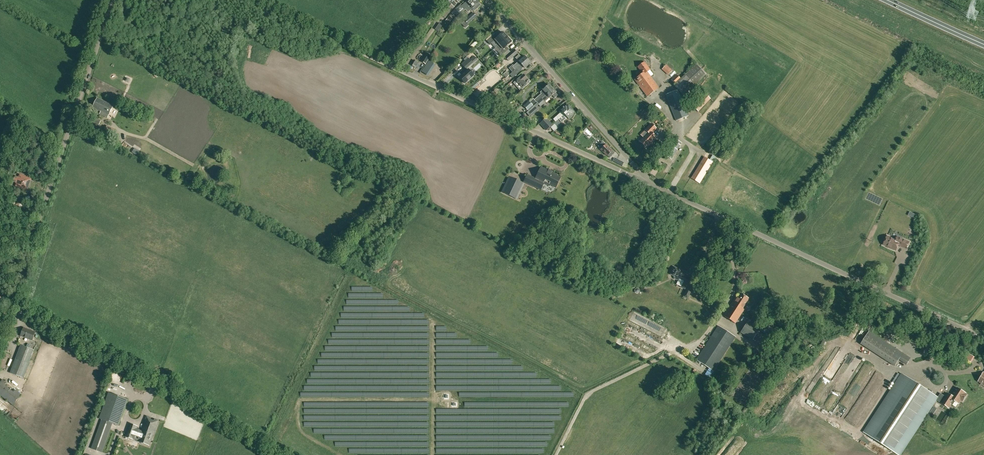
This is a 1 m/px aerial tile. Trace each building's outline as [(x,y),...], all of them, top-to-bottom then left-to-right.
[(476,0),(468,0),(461,7),(459,5),(453,11),(451,12),(453,15),(455,13),(461,8),(463,11),(465,10),(476,0)] [(465,10),(468,12),(470,11),(472,12),(474,10),(475,11),(481,5),(479,3),(477,0),(476,0),(465,10)] [(442,15),(451,4),(448,1),(438,12),(442,15)] [(455,7),(451,4),(442,15),(445,18),(455,7)] [(476,16),(473,13),(465,20),(468,23),(476,16)] [(495,34),(487,41),(490,44),(491,44),(494,40),(498,45),(507,37),(506,35),(507,35),(504,32),(504,33),(503,32),(498,37),(495,34)] [(507,37),(498,45),(502,50),(501,51),(503,54),(509,50),(506,47),(512,42),(511,41),(512,41),(509,38),(509,39),(507,37)] [(514,49),(505,57),(509,61),(518,53),(514,49)] [(427,53),(421,61),(426,64),(432,56),(427,53)] [(512,67),(515,70),(527,59),(524,56),(522,58),(519,55),(516,58),(519,61),(512,67)] [(468,58),(462,64),(466,69),(472,63),(468,58)] [(515,70),(513,72),(510,74),(510,75),(513,78),(522,70),(521,69),(524,67),(525,68),(530,63),(527,59),(515,70)] [(429,61),(424,68),(429,72),(434,65),(429,61)] [(643,73),(634,79),(647,97),(659,88),(647,72),(650,70),(644,62),(638,67),(643,73)] [(675,84),(674,85),(684,96),(696,84),(706,75),(696,64),(680,78),(675,84)] [(666,65),(663,69),(669,74),(672,70),(666,65)] [(468,69),(459,77),(464,83),(474,75),(468,69)] [(523,75),(518,80),(517,79),(515,80),(515,81),(513,83),(520,91),(529,83),(528,81),(526,83),(524,81),(527,78),(523,75)] [(542,98),(552,88),(549,85),(543,90),(540,92),(541,94),(534,100),(531,103),(529,101),(524,106),(528,110),(533,105),(536,102),(537,103),(542,98)] [(543,104),(550,98),(552,95),(555,98),(558,95),(555,92),(556,92),(552,88),(542,98),(537,103),(538,105),(541,102),(543,104)] [(688,116),(678,90),(666,95),(676,121),(688,116)] [(489,104),(498,96),(493,91),(485,99),(489,104)] [(711,99),(706,94),(693,107),(698,112),(711,99)] [(101,112),(109,115),(113,106),(97,98),(93,107),(101,111),(101,112)] [(559,119),(571,109),(568,105),(566,107),(565,106),(561,110),(562,111),(557,117),(559,119)] [(539,110),(536,107),(535,106),(527,113),(531,117),(539,110)] [(573,114),(575,112),(571,109),(559,119),(562,122),(568,117),(569,119),(573,115),(573,114)] [(99,126),(101,121),(94,117),(92,122),(99,126)] [(548,121),(542,126),(546,131),(552,125),(548,121)] [(555,124),(551,127),(554,131),(559,128),(558,127),(561,124),(558,121),(555,124)] [(643,137),(640,141),(646,147),(652,141),(652,142),(656,138),(651,133),(652,133),(653,131),(656,129),(651,124),(645,130),(648,132),(643,137)] [(103,131),(110,135),(112,129),(105,126),(103,131)] [(671,161),(678,149),(682,143),(674,138),(663,156),(671,161)] [(602,142),(598,146),(601,149),(607,156),(610,153),(612,155),(614,153),(606,144),(605,145),(602,142)] [(704,157),(699,165),(708,171),(713,162),(710,160),(704,157)] [(614,158),(612,162),(622,167),(624,163),(614,158)] [(708,171),(699,165),(691,179),(700,184),(708,171)] [(553,173),(552,172),(551,172),(551,173),(548,171),(541,167),(535,179),(527,175),(524,182),(535,187),(538,180),(544,183),(550,186),(550,185),(556,187),(560,177),(557,176),(557,175),(556,174),(553,173)] [(13,182),(17,183),(16,186),(26,189),(30,179),(20,175),(19,178),(15,176),(13,182)] [(502,192),(517,199),(524,184),(509,177),(502,192)] [(909,242),(901,238),(897,237),(896,240),(887,236),(883,245),(896,250),(898,245),(900,246),(906,249),(909,242)] [(686,273),(674,267),(671,274),(674,276),(674,277),(674,279),(675,280),(677,280),(678,279),(676,284),(681,287),(685,289),(690,279),(686,277),(686,278),(684,277),(686,273)] [(743,308),(749,299),(740,293),(737,298),(736,297),(724,316),(735,323),(744,309),(743,308)] [(759,331),(772,339),(780,328),(766,320),(759,331)] [(753,339),(759,330),(747,322),(741,332),(753,339)] [(718,326),(697,360),(714,370),(735,337),(718,326)] [(24,328),(21,336),(32,340),(35,332),(24,328)] [(861,344),(895,366),(899,359),(907,364),(910,358),(869,331),(861,344)] [(34,350),(21,345),(10,373),(23,378),(34,350)] [(938,397),(902,373),(863,432),(898,454),(900,454),(938,397)] [(6,399),(14,389),(6,382),(0,390),(0,394),(6,399)] [(950,396),(951,395),(947,393),(941,403),(949,408),(951,405),(950,404),(952,401),(953,402),(954,400),(959,403),(961,400),(962,400),(964,400),(966,396),(966,394),(965,394),(965,393),(957,388),(956,390),(954,393),(951,397),(950,396)] [(21,395),(14,389),(6,399),(13,405),(21,395)] [(100,419),(102,420),(92,448),(101,452),(112,423),(118,425),(127,400),(109,393),(100,419)] [(137,426),(136,426),(130,424),(125,436),(131,438),(139,441),(149,445),(153,432),(154,432),(158,420),(154,419),(153,421),(150,420),(151,418),(147,416),(142,428),(143,428),(142,431),(142,430),(136,429),(137,426)]
